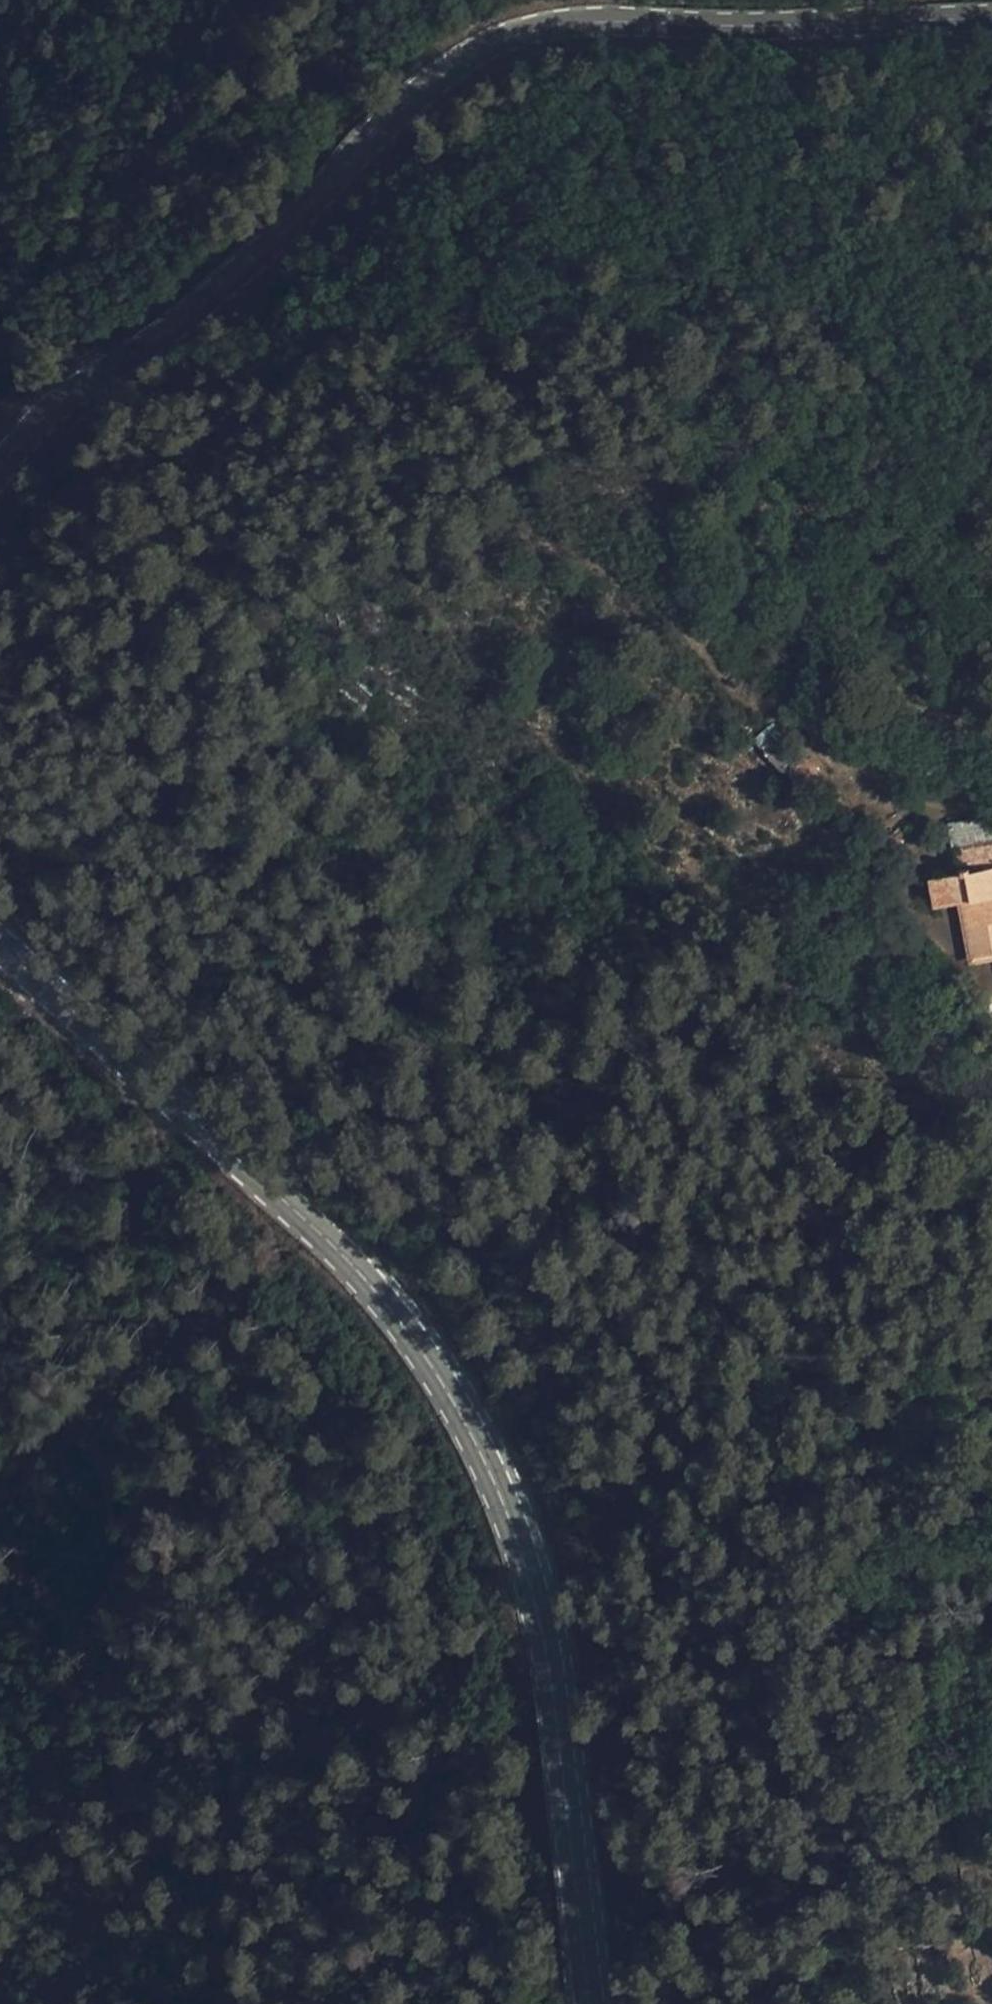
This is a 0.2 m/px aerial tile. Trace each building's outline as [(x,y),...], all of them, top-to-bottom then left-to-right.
[(816,775),(816,773),(816,771),(816,767),(815,765),(812,761),(809,759),(804,757),(799,757),(795,759),(792,762),(789,766),(788,771),(789,775),(792,780),(795,782),(799,784),(802,785),(807,785),(811,782),(812,781),(814,779),(816,775)] [(823,776),(816,773),(816,775),(814,779),(812,781),(819,783),(823,776)] [(954,850),(991,843),(991,816),(949,824),(954,850)] [(954,850),(957,872),(927,877),(933,906),(957,901),(963,900),(973,956),(991,953),(991,843),(954,850)] [(957,901),(968,963),(991,959),(991,953),(973,956),(963,900),(957,901)]
